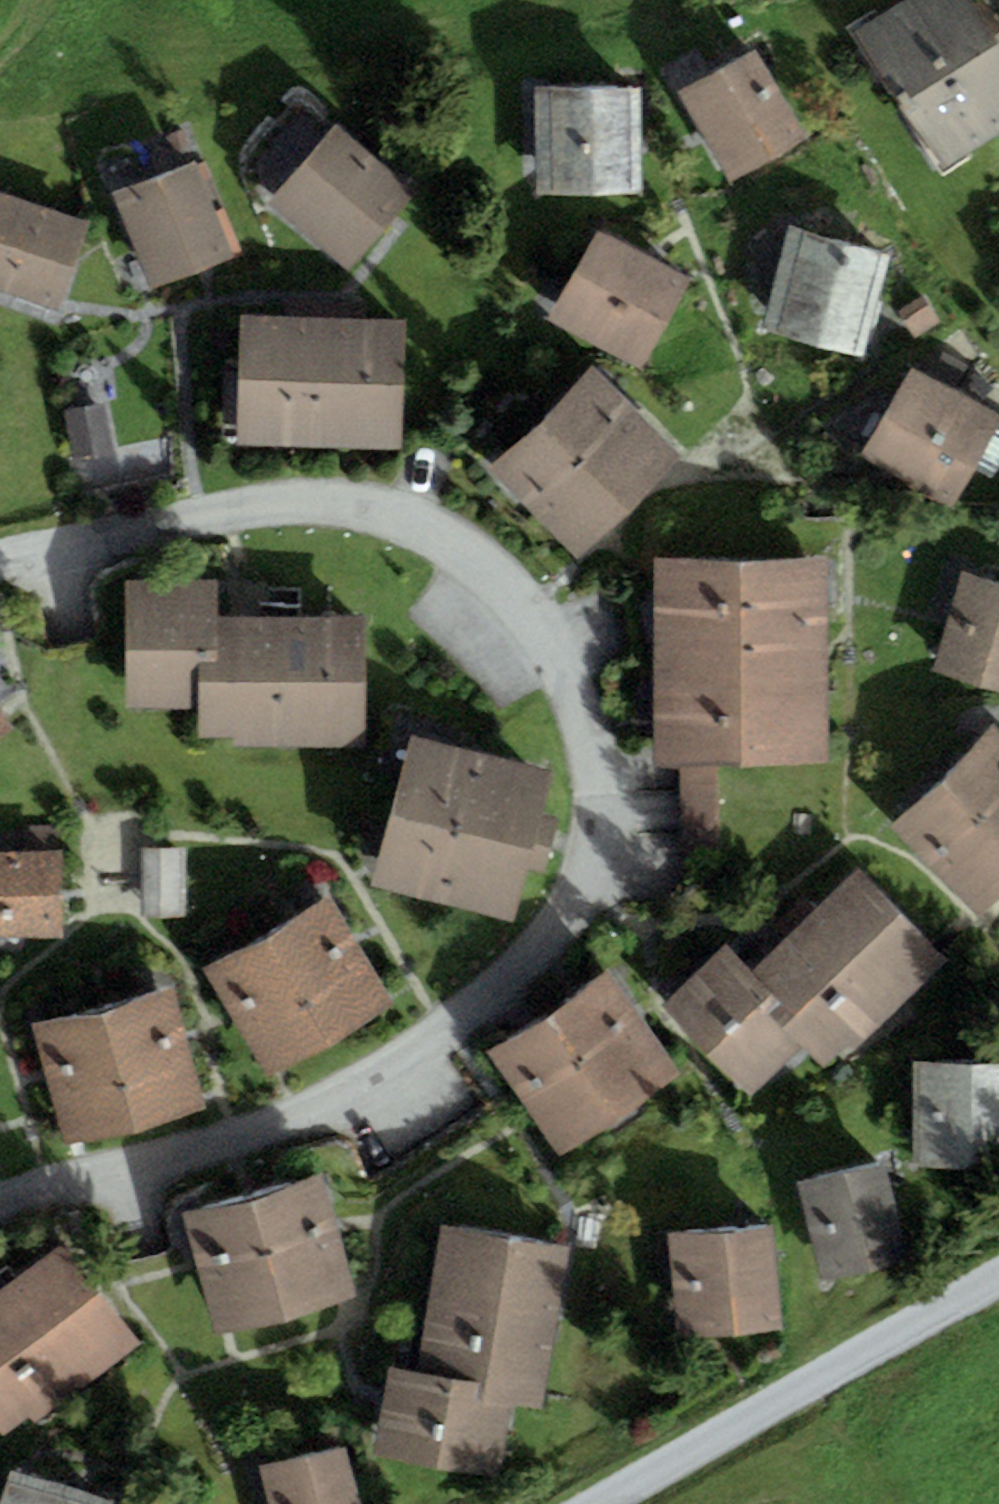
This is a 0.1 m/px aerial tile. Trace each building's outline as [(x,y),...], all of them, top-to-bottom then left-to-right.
[(856,33),(943,166),(998,130),(998,31),(979,0),(906,0),(856,33)] [(757,52),(682,93),(730,181),(805,140),(757,52)] [(641,88),(536,86),(534,195),(640,197),(641,88)] [(417,191),(335,124),(270,205),(352,271),(417,191)] [(194,162),(114,194),(150,285),(231,253),(194,162)] [(0,190),(0,282),(62,304),(91,223),(0,190)] [(890,256),(789,228),(761,330),(861,358),(890,256)] [(644,255),(598,232),(551,324),(646,372),(693,280),(644,255)] [(925,296),(900,311),(917,338),(941,323),(925,296)] [(406,320),(243,315),(238,442),(401,448),(406,320)] [(943,352),(933,369),(958,383),(967,366),(943,352)] [(593,366),(488,466),(577,558),(682,458),(593,366)] [(913,367),(862,453),(951,506),(998,425),(998,418),(913,367)] [(103,404),(67,411),(77,458),(112,451),(103,404)] [(830,559),(656,559),(657,765),(680,765),(793,764),(831,764),(830,559)] [(965,575),(936,670),(998,689),(998,586),(965,575)] [(221,581),(129,579),(126,700),(202,701),(203,660),(219,661),(220,613),(221,581)] [(219,661),(203,660),(202,701),(200,737),(361,742),(365,618),(220,613),(219,661)] [(16,739),(0,709),(0,747),(16,739)] [(891,823),(981,917),(998,900),(998,732),(993,725),(891,823)] [(548,771),(414,737),(376,884),(512,918),(526,866),(544,871),(557,818),(538,813),(548,771)] [(793,764),(680,765),(680,840),(784,839),(794,826),(793,764)] [(0,845),(0,935),(61,933),(58,823),(24,824),(25,845),(0,845)] [(184,848),(142,848),(142,914),(185,914),(184,848)] [(953,954),(871,870),(762,975),(791,1005),(781,1015),(812,1048),(833,1069),(953,954)] [(333,899),(208,970),(268,1074),(393,1003),(333,899)] [(762,975),(738,949),(677,1005),(761,1095),(812,1048),(781,1015),(791,1005),(762,975)] [(613,974),(496,1050),(566,1157),(684,1080),(613,974)] [(173,991),(35,1024),(64,1144),(202,1110),(173,991)] [(915,1062),(916,1164),(998,1163),(998,1062),(915,1062)] [(886,1168),(801,1182),(818,1278),(902,1263),(886,1168)] [(321,1180),(188,1215),(195,1242),(219,1332),(352,1297),(328,1208),(321,1180)] [(569,1248),(440,1226),(430,1286),(416,1370),(498,1385),(495,1399),(516,1402),(542,1406),(569,1248)] [(767,1226),(667,1233),(674,1335),(774,1328),(767,1226)] [(65,1245),(0,1291),(0,1440),(3,1444),(138,1347),(65,1245)] [(416,1370),(389,1365),(372,1457),(502,1481),(516,1402),(495,1399),(498,1385),(416,1370)] [(274,1471),(282,1503),(366,1503),(354,1453),(274,1471)] [(13,1467),(0,1503),(114,1503),(114,1502),(13,1467)]
